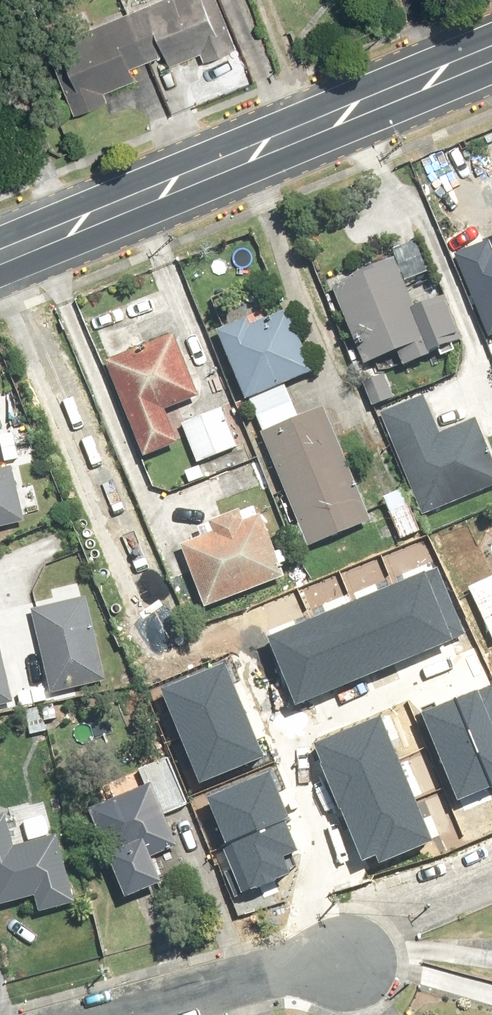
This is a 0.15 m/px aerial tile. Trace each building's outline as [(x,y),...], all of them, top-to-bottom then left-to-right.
[(207,0),(139,0),(73,25),(101,100),(227,53),(207,0)] [(434,242),(414,188),(361,207),(381,261),(434,242)] [(449,257),(480,341),(491,336),(491,241),(449,257)] [(389,265),(325,288),(357,375),(421,352),(389,265)] [(285,311),(214,337),(239,405),(246,402),(302,555),(366,531),(322,412),(299,421),(286,387),(310,379),(285,311)] [(176,336),(100,364),(136,462),(177,447),(165,416),(201,403),(176,336)] [(426,516),(491,489),(491,441),(480,414),(441,430),(424,390),(380,408),(426,516)] [(224,411),(181,426),(197,469),(240,453),(224,411)] [(0,465),(0,521),(25,515),(12,462),(0,465)] [(180,542),(203,605),(284,576),(263,516),(244,523),(240,511),(207,522),(210,531),(180,542)] [(268,638),(295,705),(465,636),(437,570),(268,638)] [(464,588),(489,648),(491,647),(491,576),(464,588)] [(111,676),(92,596),(39,608),(58,688),(111,676)] [(0,656),(0,700),(10,698),(0,656)] [(227,662),(162,689),(199,781),(265,754),(227,662)] [(452,801),(491,787),(491,688),(421,714),(452,801)] [(381,718),(311,747),(359,862),(375,855),(379,864),(433,842),(381,718)] [(266,773),(205,800),(224,843),(217,847),(237,892),(285,870),(279,858),(293,851),(280,821),(286,818),(266,773)] [(151,785),(79,811),(114,905),(157,889),(149,867),(177,856),(151,785)] [(31,906),(35,921),(75,910),(56,837),(13,848),(0,797),(0,914),(31,906)]
